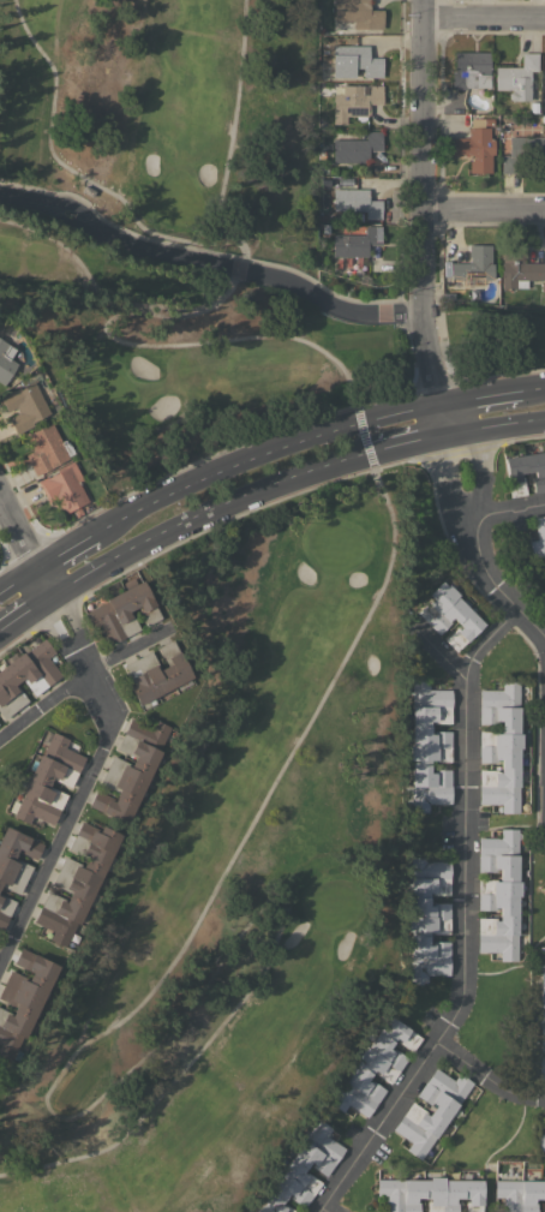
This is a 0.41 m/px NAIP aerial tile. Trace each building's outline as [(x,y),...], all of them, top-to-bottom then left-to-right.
[(333,20),(333,0),(369,0),(369,10),(382,10),(382,29),(353,29),(353,20),(333,20)] [(367,46),(367,58),(382,58),(382,77),(345,77),(345,68),(333,68),(333,46),(367,46)] [(489,88),(466,88),(466,89),(450,89),(450,73),(454,73),(454,52),(489,52),(489,88)] [(521,67),(521,53),(537,53),(537,71),(529,71),(529,101),(513,101),(508,98),(508,92),(511,91),(511,90),(495,90),(495,67),(521,67)] [(342,94),(342,85),(363,85),(363,94),(366,94),(366,85),(382,85),(382,105),(367,103),(366,117),(365,117),(365,121),(355,121),(355,117),(346,115),(346,124),(333,124),(333,94),(342,94)] [(469,127),(469,119),(492,119),(492,125),(484,125),(484,127),(490,127),(489,138),(493,138),(493,155),(491,155),(491,173),(468,173),(469,161),(472,161),(472,155),(451,155),(451,138),(468,138),(468,127),(469,127)] [(365,139),(365,131),(381,131),(381,151),(367,151),(367,162),(365,162),(365,166),(354,166),(354,162),(333,162),(333,139),(365,139)] [(544,137),(544,155),(519,155),(517,173),(501,173),(501,155),(508,155),(509,137),(544,137)] [(333,202),(329,202),(328,199),(328,197),(329,196),(333,196),(333,189),(367,189),(367,201),(381,201),(381,220),(351,220),(351,210),(333,210),(333,202)] [(365,234),(365,226),(381,226),(381,245),(367,245),(367,256),(331,256),(333,234),(365,234)] [(490,263),(493,263),(492,279),(483,279),(483,286),(463,285),(463,286),(451,286),(451,282),(442,281),(442,268),(450,268),(450,261),(469,262),(469,256),(468,256),(468,252),(465,252),(465,244),(491,245),(490,263)] [(543,280),(526,280),(526,288),(515,288),(501,288),(501,263),(502,263),(502,246),(525,246),(525,257),(522,257),(522,263),(543,263),(543,280)] [(4,384),(0,382),(0,340),(14,350),(10,358),(17,363),(4,384)] [(6,412),(0,399),(0,396),(32,381),(48,414),(31,422),(32,425),(14,434),(7,418),(18,413),(16,407),(6,412)] [(60,441),(64,440),(67,446),(68,446),(73,453),(67,456),(68,458),(35,476),(24,455),(34,450),(26,435),(50,423),(60,441)] [(541,442),(544,441),(544,491),(533,492),(531,476),(533,476),(533,471),(519,473),(520,477),(522,477),(525,495),(509,497),(503,458),(544,452),(541,442)] [(83,480),(78,483),(88,501),(62,514),(54,498),(47,502),(37,482),(46,477),(47,478),(58,472),(55,470),(72,460),(83,480)] [(533,518),(544,515),(544,555),(531,557),(528,541),(535,539),(533,518)] [(160,619),(146,625),(137,607),(130,610),(139,628),(109,644),(100,625),(91,628),(83,613),(106,602),(104,599),(112,596),(109,592),(119,586),(121,591),(125,589),(122,583),(133,578),(136,583),(142,580),(160,619)] [(445,586),(447,584),(457,595),(455,596),(483,623),(455,651),(443,640),(459,625),(450,616),(448,620),(449,622),(438,633),(417,613),(431,598),(427,593),(441,581),(445,586)] [(4,720),(0,715),(0,669),(22,652),(23,653),(28,650),(24,645),(37,635),(41,640),(43,638),(54,652),(47,657),(60,675),(34,695),(22,679),(14,685),(28,700),(4,720)] [(150,651),(160,669),(167,665),(157,647),(172,639),(191,676),(186,679),(188,683),(182,686),(180,682),(138,704),(128,686),(133,683),(124,664),(150,651)] [(501,680),(519,681),(517,734),(521,734),(520,748),(517,748),(517,786),(517,812),(501,812),(501,804),(478,804),(479,770),(499,770),(499,759),(497,759),(497,762),(479,762),(479,747),(478,747),(478,732),(495,732),(495,733),(499,733),(499,720),(495,720),(495,723),(478,723),(479,689),(501,689),(501,680)] [(450,802),(427,804),(427,807),(426,807),(426,812),(411,812),(411,759),(408,759),(408,747),(408,745),(411,745),(411,744),(403,744),(402,729),(411,729),(411,682),(427,682),(427,691),(451,691),(451,706),(450,706),(450,723),(429,723),(429,734),(433,734),(433,730),(450,730),(450,747),(449,747),(449,762),(432,762),(432,759),(429,759),(429,765),(429,772),(433,772),(433,770),(450,770),(450,802)] [(150,728),(154,720),(167,726),(156,750),(161,752),(139,798),(137,798),(131,808),(133,810),(126,823),(88,805),(95,790),(114,799),(118,792),(100,783),(113,756),(131,764),(134,757),(116,748),(131,718),(150,728)] [(13,813),(8,811),(13,800),(19,802),(24,793),(22,792),(23,789),(19,787),(24,777),(28,778),(31,770),(29,769),(34,759),(36,760),(40,754),(41,756),(46,745),(41,742),(46,732),(52,734),(53,732),(68,739),(64,747),(84,757),(70,787),(50,778),(47,786),(66,795),(52,825),(31,816),(28,823),(13,816),(13,813)] [(100,830),(101,825),(121,835),(78,925),(77,924),(72,933),(78,936),(74,943),(68,939),(65,947),(49,938),(53,931),(32,921),(47,891),(66,900),(70,892),(50,884),(64,856),(83,866),(88,855),(82,853),(80,855),(67,849),(80,820),(100,830)] [(19,894),(0,885),(0,837),(5,826),(42,843),(35,859),(16,850),(13,858),(31,866),(19,894)] [(498,918),(499,907),(496,907),(496,911),(478,909),(478,878),(499,878),(499,868),(496,868),(496,871),(478,871),(478,837),(501,838),(501,829),(517,829),(517,854),(517,882),(520,882),(520,896),(517,895),(516,933),(517,933),(517,961),(499,960),(499,951),(477,951),(478,918),(498,918)] [(449,975),(426,975),(426,984),(409,984),(409,935),(403,935),(403,921),(407,921),(407,917),(409,917),(409,897),(403,896),(403,883),(409,883),(409,868),(403,868),(405,854),(427,854),(427,861),(449,861),(449,895),(432,895),(432,892),(427,892),(427,906),(432,906),(432,903),(448,903),(448,933),(431,933),(431,931),(427,931),(427,944),(431,944),(431,942),(449,942),(449,975)] [(14,901),(0,932),(0,894),(14,901)] [(10,1061),(0,1056),(0,1009),(11,1014),(14,1007),(0,999),(0,990),(10,971),(28,979),(31,972),(13,962),(20,948),(37,956),(58,966),(44,995),(42,993),(32,1014),(35,1014),(24,1038),(22,1037),(10,1061)] [(365,1118),(347,1104),(342,1112),(328,1103),(330,1100),(323,1095),(330,1086),(336,1089),(358,1059),(357,1058),(365,1046),(366,1047),(372,1039),(367,1037),(371,1032),(376,1034),(389,1016),(408,1029),(420,1038),(411,1051),(397,1041),(399,1040),(395,1038),(388,1049),(393,1052),(394,1050),(407,1059),(389,1083),(375,1074),(376,1071),(373,1070),(366,1080),(369,1082),(371,1080),(385,1091),(365,1118)] [(453,1081),(457,1074),(472,1083),(457,1105),(455,1107),(460,1111),(456,1117),(451,1114),(420,1159),(406,1150),(411,1142),(393,1129),(411,1101),(429,1115),(433,1107),(415,1095),(435,1068),(453,1081)] [(544,1112),(543,1133),(535,1133),(535,1151),(544,1151),(544,1112)] [(285,1204),(296,1211),(245,1211),(250,1205),(254,1208),(263,1196),(258,1193),(260,1190),(265,1193),(293,1154),(287,1151),(293,1141),(299,1145),(316,1121),(330,1130),(327,1136),(345,1148),(325,1176),(311,1166),(313,1164),(310,1162),(303,1172),(305,1175),(306,1172),(321,1183),(303,1208),(288,1199),(291,1195),(288,1193),(280,1204),(283,1206),(285,1204)] [(543,1176),(544,1176),(544,1199),(533,1199),(533,1202),(537,1202),(537,1211),(503,1211),(503,1198),(493,1198),(493,1180),(543,1181),(543,1176)] [(481,1180),(481,1211),(465,1211),(465,1201),(467,1201),(467,1198),(454,1198),(454,1201),(457,1201),(457,1211),(426,1211),(426,1201),(427,1201),(427,1198),(415,1198),(415,1201),(418,1201),(418,1211),(385,1211),(385,1196),(376,1196),(377,1180),(402,1180),(429,1180),(429,1177),(443,1177),(443,1180),(481,1180)]
